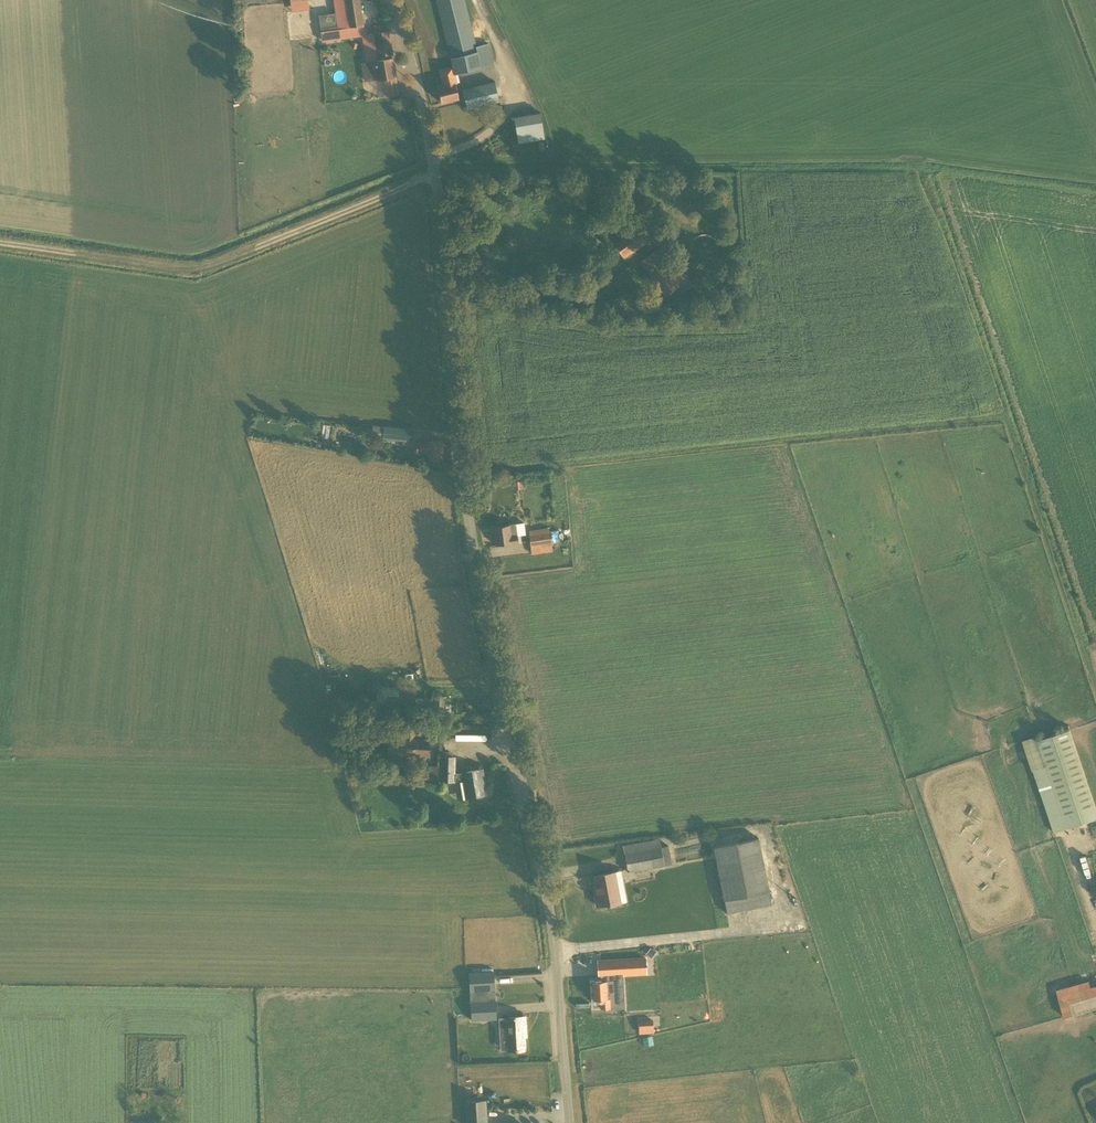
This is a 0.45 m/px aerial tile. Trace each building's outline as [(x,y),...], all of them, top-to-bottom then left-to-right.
[(354,35),(365,33),(360,0),(333,0),(338,29),(321,31),(322,39),(354,35)] [(465,0),(437,0),(452,61),(453,66),(440,70),(443,83),(442,83),(443,86),(438,87),(442,103),(460,98),(455,76),(458,76),(458,73),(493,66),(488,45),(477,47),(465,0)] [(374,60),(377,80),(397,77),(389,32),(374,34),(378,59),(374,60)] [(468,109),(499,101),(494,81),(463,89),(468,109)] [(519,143),(544,139),(540,113),(514,117),(519,143)] [(623,216),(647,199),(644,195),(620,212),(623,216)] [(624,257),(646,242),(636,228),(614,243),(624,257)] [(668,272),(654,252),(641,261),(665,295),(670,291),(669,290),(686,278),(677,266),(668,272)] [(410,441),(411,429),(384,426),(373,425),(372,436),(383,437),(383,439),(410,441)] [(511,544),(519,543),(516,523),(509,524),(509,525),(494,527),(496,545),(511,544)] [(553,544),(551,531),(529,534),(531,548),(541,546),(553,544)] [(378,686),(376,707),(400,709),(400,713),(415,714),(416,687),(399,686),(399,687),(378,686)] [(415,731),(416,723),(406,722),(406,730),(389,730),(389,737),(387,753),(387,754),(430,756),(431,739),(415,738),(416,731),(415,731)] [(1071,729),(1038,740),(1036,735),(1022,740),(1032,771),(1034,771),(1054,832),(1095,819),(1095,805),(1071,729)] [(464,773),(454,773),(454,758),(440,758),(440,781),(465,781),(469,798),(485,794),(482,780),(484,780),(482,769),(463,772),(464,773)] [(727,913),(772,904),(759,838),(714,847),(727,913)] [(668,845),(661,847),(625,853),(628,872),(672,864),(668,845)] [(607,906),(620,904),(615,872),(594,876),(598,893),(595,894),(597,906),(607,904),(607,906)] [(472,1021),(496,1020),(494,972),(469,973),(472,1021)] [(594,1000),(609,1000),(609,998),(617,998),(617,997),(622,997),(621,979),(593,981),(594,1000)] [(1089,980),(1056,990),(1064,1017),(1077,1014),(1074,1005),(1095,999),(1095,986),(1091,987),(1089,980)] [(507,1050),(525,1049),(524,1031),(526,1031),(525,1016),(498,1018),(499,1036),(506,1036),(507,1050)] [(486,1100),(465,1101),(466,1122),(487,1122),(486,1100)]
